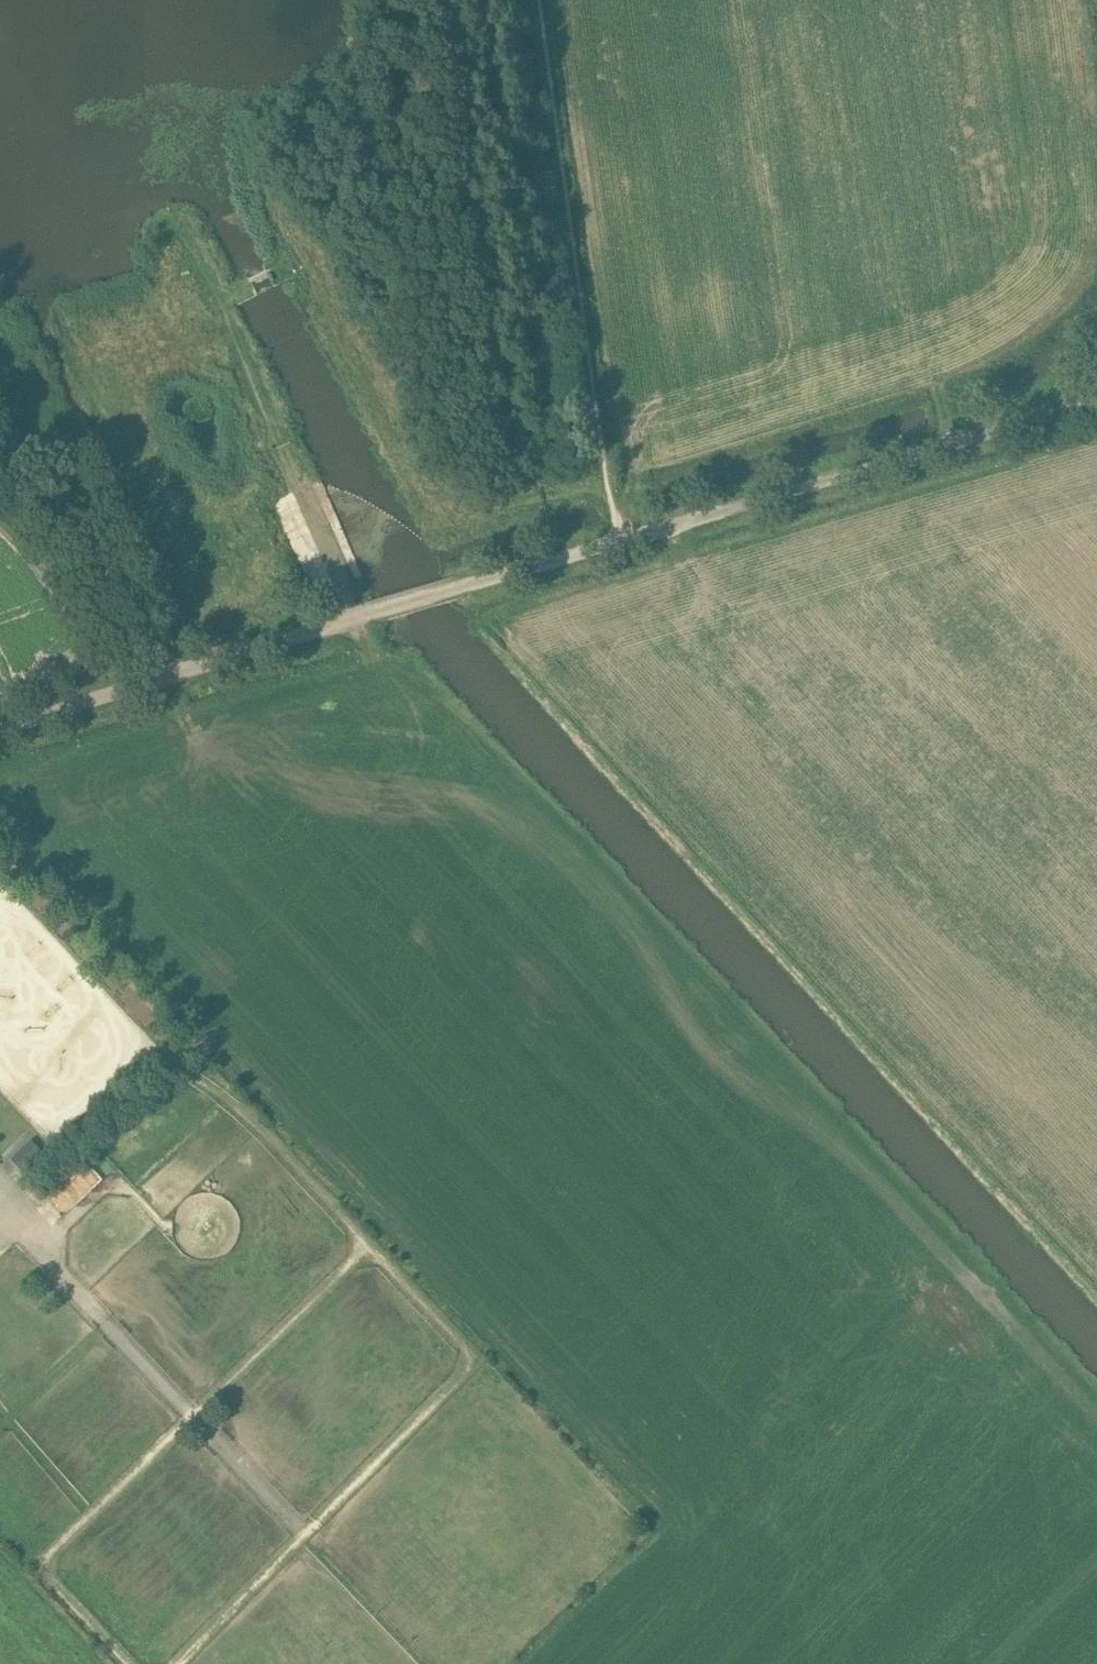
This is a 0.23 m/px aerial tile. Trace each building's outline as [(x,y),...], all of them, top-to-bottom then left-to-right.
[(25,1154),(34,1163),(43,1155),(34,1145),(25,1154)] [(37,1184),(48,1208),(99,1185),(87,1160),(37,1184)]
